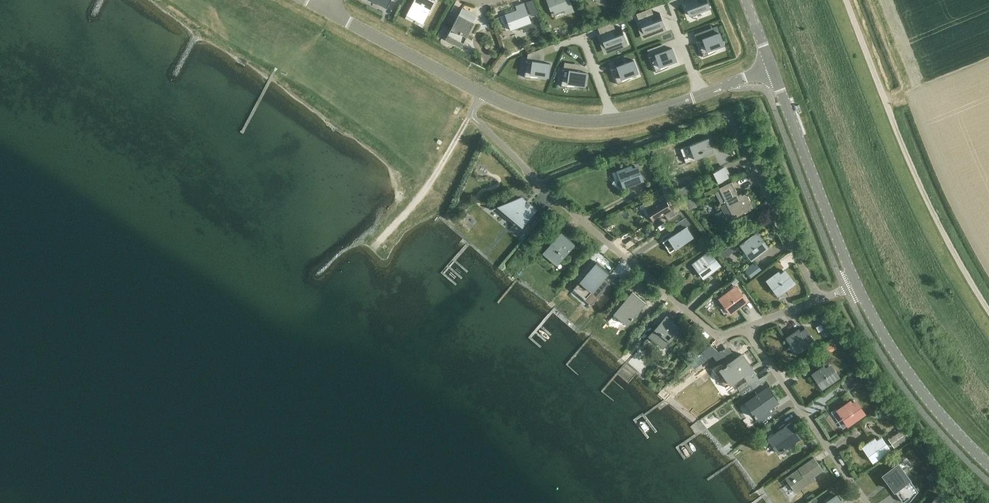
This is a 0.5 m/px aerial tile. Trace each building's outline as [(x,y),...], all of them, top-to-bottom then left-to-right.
[(432,0),(414,0),(406,16),(422,24),(434,1),(432,0)] [(526,2),(531,15),(537,13),(533,0),(532,0),(526,2)] [(571,7),(569,0),(547,0),(553,14),(564,10),(566,15),(573,12),(571,7)] [(690,16),(710,8),(707,0),(692,0),(685,3),(690,16)] [(518,10),(505,14),(511,29),(521,26),(522,29),(528,27),(529,30),(536,27),(534,21),(530,22),(523,3),(516,5),(518,10)] [(474,23),(473,22),(477,16),(462,8),(459,14),(458,14),(446,38),(462,46),(474,23)] [(644,33),(664,26),(659,12),(639,20),(644,33)] [(621,26),(601,34),(606,47),(626,40),(621,26)] [(697,41),(703,57),(716,52),(715,48),(723,45),(724,45),(719,32),(696,41),(697,41)] [(650,57),(656,72),(668,67),(667,64),(676,60),(676,61),(677,61),(672,48),(649,56),(649,57),(650,57)] [(527,61),(524,77),(538,79),(538,75),(548,76),(548,77),(550,63),(526,60),(527,61)] [(612,69),(617,84),(630,79),(629,76),(638,72),(638,73),(634,60),(611,68),(611,69),(612,69)] [(563,70),(561,86),(574,88),(575,84),(584,85),(584,86),(585,86),(587,72),(563,69),(562,69),(563,70)] [(714,152),(709,138),(690,145),(696,159),(714,152)] [(731,176),(726,165),(713,172),(718,183),(731,176)] [(637,166),(631,169),(630,166),(617,171),(623,188),(643,180),(637,166)] [(686,193),(681,180),(676,183),(681,195),(686,193)] [(729,220),(753,208),(746,193),(739,197),(732,181),(719,188),(726,203),(721,205),(729,220)] [(537,217),(524,205),(527,202),(522,197),(516,200),(516,199),(491,209),(491,210),(495,208),(525,232),(537,217)] [(688,210),(697,206),(692,197),(684,201),(688,210)] [(664,198),(646,209),(653,221),(664,214),(668,220),(680,212),(679,211),(676,207),(671,210),(664,198)] [(683,209),(679,211),(680,212),(683,217),(688,214),(683,209)] [(693,237),(686,226),(692,222),(688,215),(671,226),(675,233),(662,241),(669,252),(693,237)] [(537,217),(525,232),(527,235),(540,219),(537,217)] [(566,237),(567,236),(561,231),(542,254),(556,265),(574,244),(566,237)] [(717,235),(716,244),(724,246),(726,236),(717,235)] [(758,235),(754,238),(752,236),(740,245),(751,259),(768,247),(758,235)] [(725,249),(720,252),(724,257),(729,254),(725,249)] [(709,250),(692,263),(703,278),(720,265),(709,250)] [(609,272),(597,261),(574,288),(586,299),(589,295),(594,300),(609,283),(603,278),(609,272)] [(754,262),(745,269),(751,277),(761,269),(757,264),(756,265),(754,262)] [(780,274),(778,271),(767,280),(777,295),(794,282),(785,270),(780,274)] [(741,281),(737,276),(732,280),(736,285),(741,281)] [(737,288),(733,292),(731,289),(719,298),(730,313),(746,301),(737,288)] [(609,318),(619,327),(623,322),(632,330),(638,322),(641,324),(647,316),(640,311),(643,307),(629,295),(621,304),(618,301),(608,312),(612,315),(609,318)] [(818,318),(829,336),(835,332),(824,314),(818,318)] [(680,327),(667,316),(649,336),(663,347),(680,327)] [(805,328),(800,331),(798,329),(786,337),(796,352),(814,340),(805,328)] [(833,342),(823,349),(827,354),(837,348),(833,342)] [(710,345),(699,354),(703,359),(711,353),(720,366),(715,370),(726,385),(730,382),(731,384),(743,375),(747,381),(737,387),(740,391),(750,384),(758,379),(752,369),(742,354),(736,358),(735,359),(732,355),(728,358),(722,350),(718,351),(717,351),(710,345)] [(830,364),(825,368),(823,365),(811,374),(822,389),(839,377),(830,364)] [(758,379),(750,384),(750,385),(753,389),(766,380),(763,376),(758,379)] [(853,376),(842,383),(846,390),(858,382),(853,376)] [(775,411),(771,406),(777,402),(767,387),(746,402),(759,422),(775,411)] [(856,401),(850,405),(849,402),(837,410),(847,425),(864,413),(856,401)] [(800,437),(790,422),(768,438),(778,453),(800,437)] [(902,429),(888,439),(894,447),(908,438),(902,429)] [(881,437),(876,441),(874,438),(862,446),(872,461),(889,450),(881,437)] [(811,482),(809,479),(822,469),(814,457),(785,477),(796,492),(811,482)] [(883,475),(903,502),(908,502),(918,491),(898,464),(883,475)] [(809,493),(804,496),(809,502),(813,498),(809,493)] [(930,502),(951,502),(937,493),(930,502)] [(825,502),(842,502),(836,495),(825,502)]
